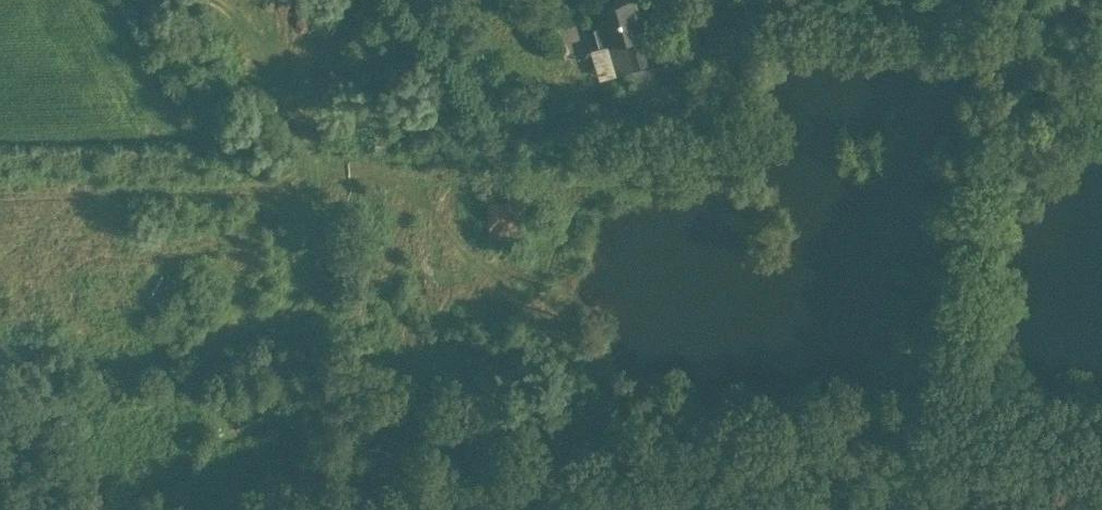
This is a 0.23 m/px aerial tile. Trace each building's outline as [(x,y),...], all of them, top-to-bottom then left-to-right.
[(602,4),(607,23),(598,26),(603,45),(625,39),(633,66),(653,60),(646,33),(637,0),(616,0),(602,4)] [(689,56),(656,66),(666,100),(700,91),(689,56)] [(653,60),(633,66),(645,107),(666,100),(656,66),(655,66),(653,60)] [(600,73),(584,80),(592,96),(607,89),(600,73)] [(615,148),(605,149),(605,166),(615,166),(615,148)] [(525,221),(525,200),(493,200),(494,222),(525,221)]
